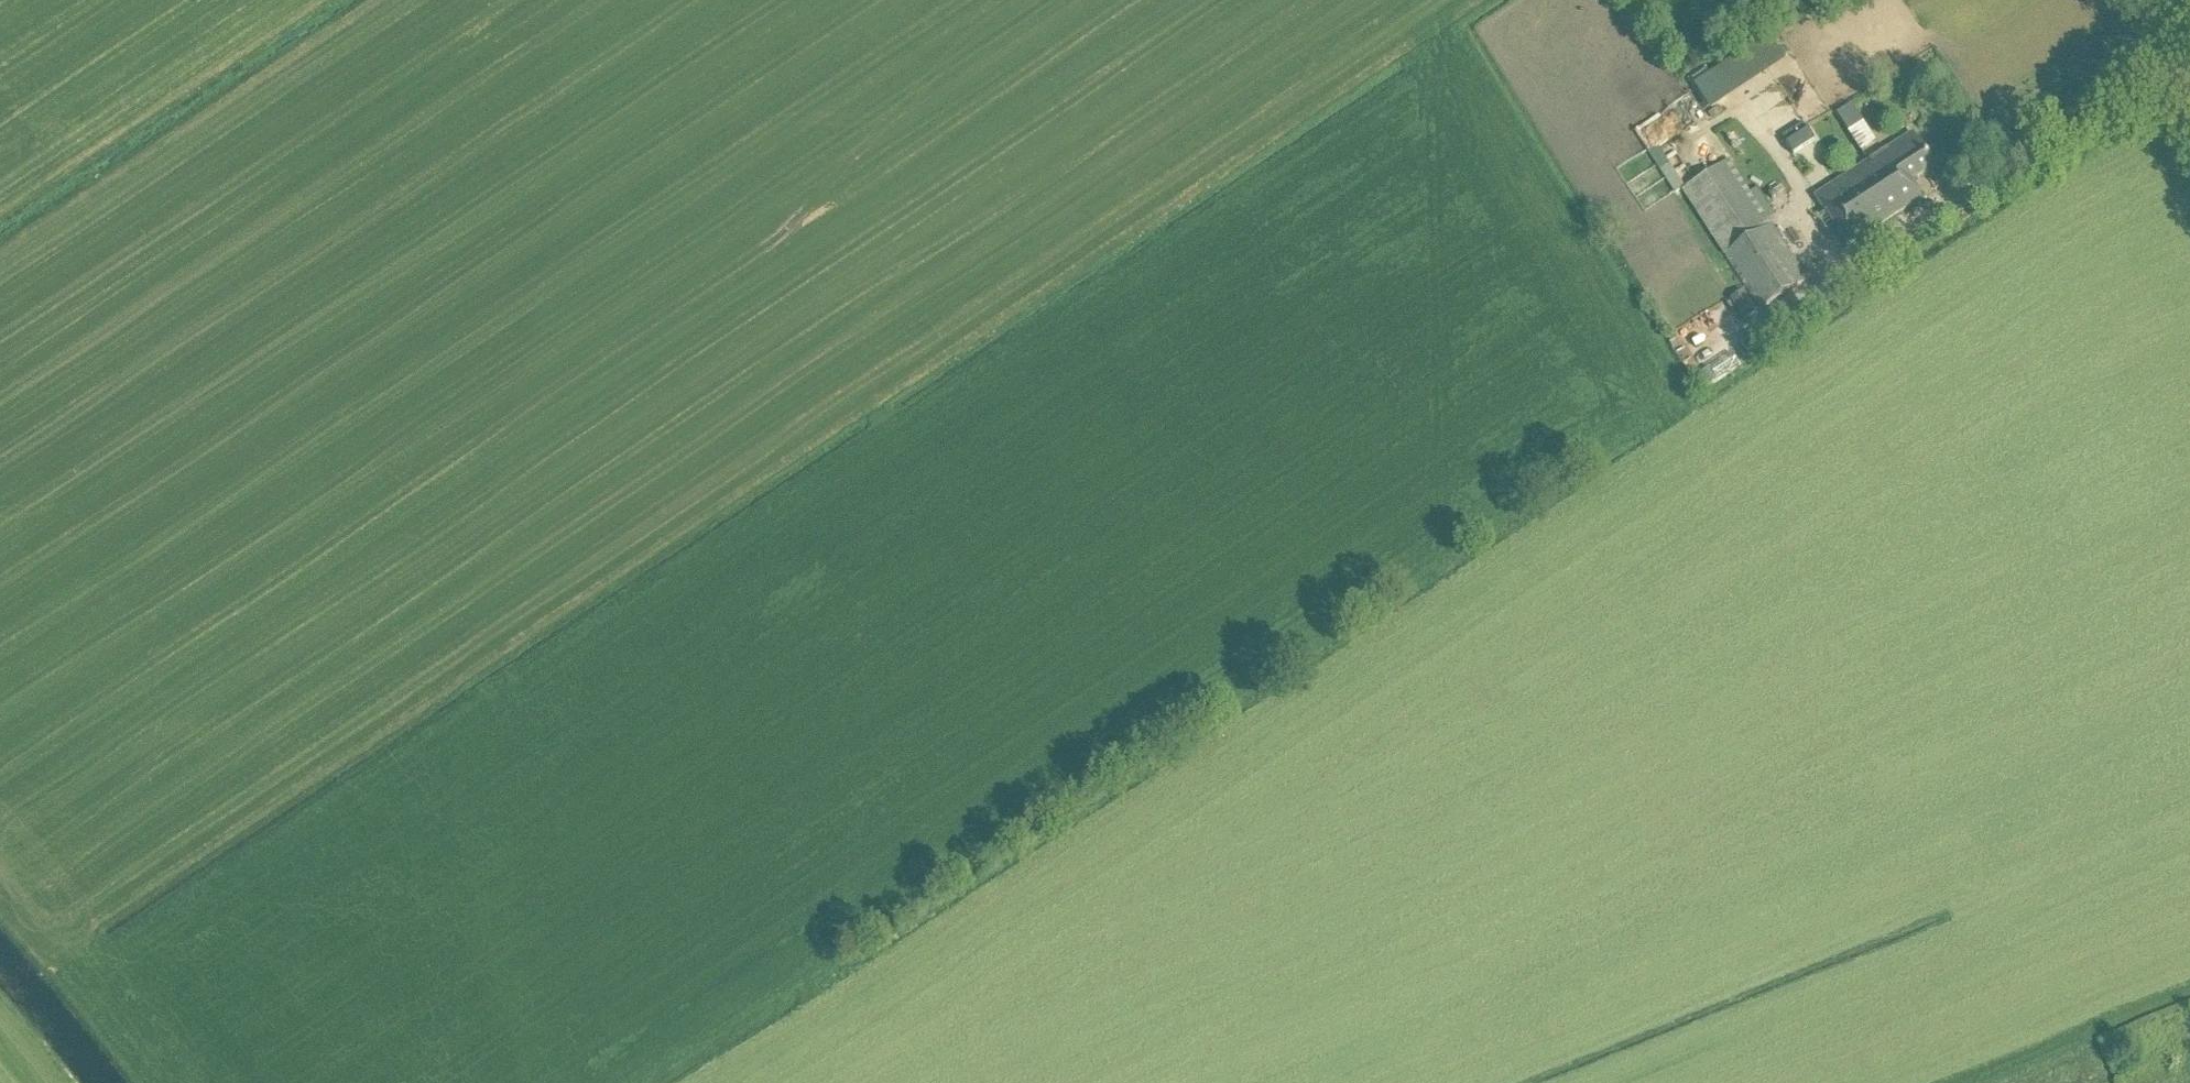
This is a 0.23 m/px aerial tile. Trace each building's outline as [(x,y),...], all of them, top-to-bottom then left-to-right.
[(1770,38),(1712,77),(1727,99),(1784,61),(1770,38)] [(1852,105),(1838,114),(1849,132),(1864,123),(1852,105)] [(1794,157),(1815,143),(1808,133),(1787,147),(1794,157)] [(1934,169),(1913,136),(1816,199),(1848,247),(1923,199),(1911,184),(1934,169)] [(1729,162),(1683,192),(1761,313),(1807,283),(1729,162)] [(1745,293),(1731,301),(1745,323),(1759,314),(1745,293)] [(1761,331),(1742,344),(1752,360),(1771,347),(1761,331)]
